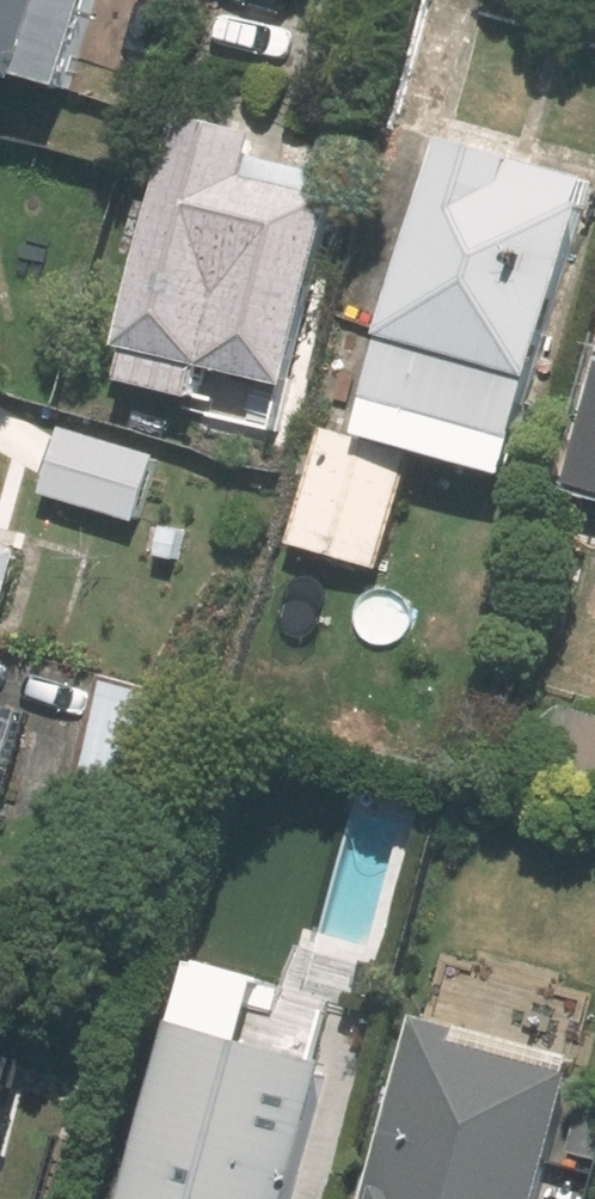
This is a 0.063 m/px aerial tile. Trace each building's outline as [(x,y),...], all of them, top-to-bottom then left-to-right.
[(22,76),(22,75),(68,88),(92,0),(0,0),(0,70),(22,76)] [(292,384),(342,174),(252,153),(257,134),(181,115),(159,206),(145,203),(133,255),(145,259),(125,344),(133,346),(125,381),(197,398),(206,363),(292,384)] [(512,473),(594,179),(446,139),(364,431),(323,420),(289,543),(380,568),(415,446),(512,473)] [(158,454),(63,427),(45,493),(139,519),(158,454)] [(184,534),(163,528),(156,553),(177,559),(184,534)] [(19,552),(0,547),(0,620),(19,552)] [(210,715),(104,685),(76,780),(182,810),(210,715)] [(6,768),(22,706),(0,700),(0,766),(6,768)] [(547,769),(594,783),(594,716),(563,707),(547,769)] [(388,985),(344,972),(289,1166),(270,1160),(295,1069),(215,1046),(200,1104),(166,1094),(155,1128),(148,1126),(128,1198),(292,1198),(301,1168),(333,1177),(388,985)] [(449,1055),(454,1036),(425,1028),(378,1198),(532,1198),(565,1081),(504,1063),(501,1070),(449,1055)] [(12,1039),(0,1036),(0,1088),(12,1039)]
